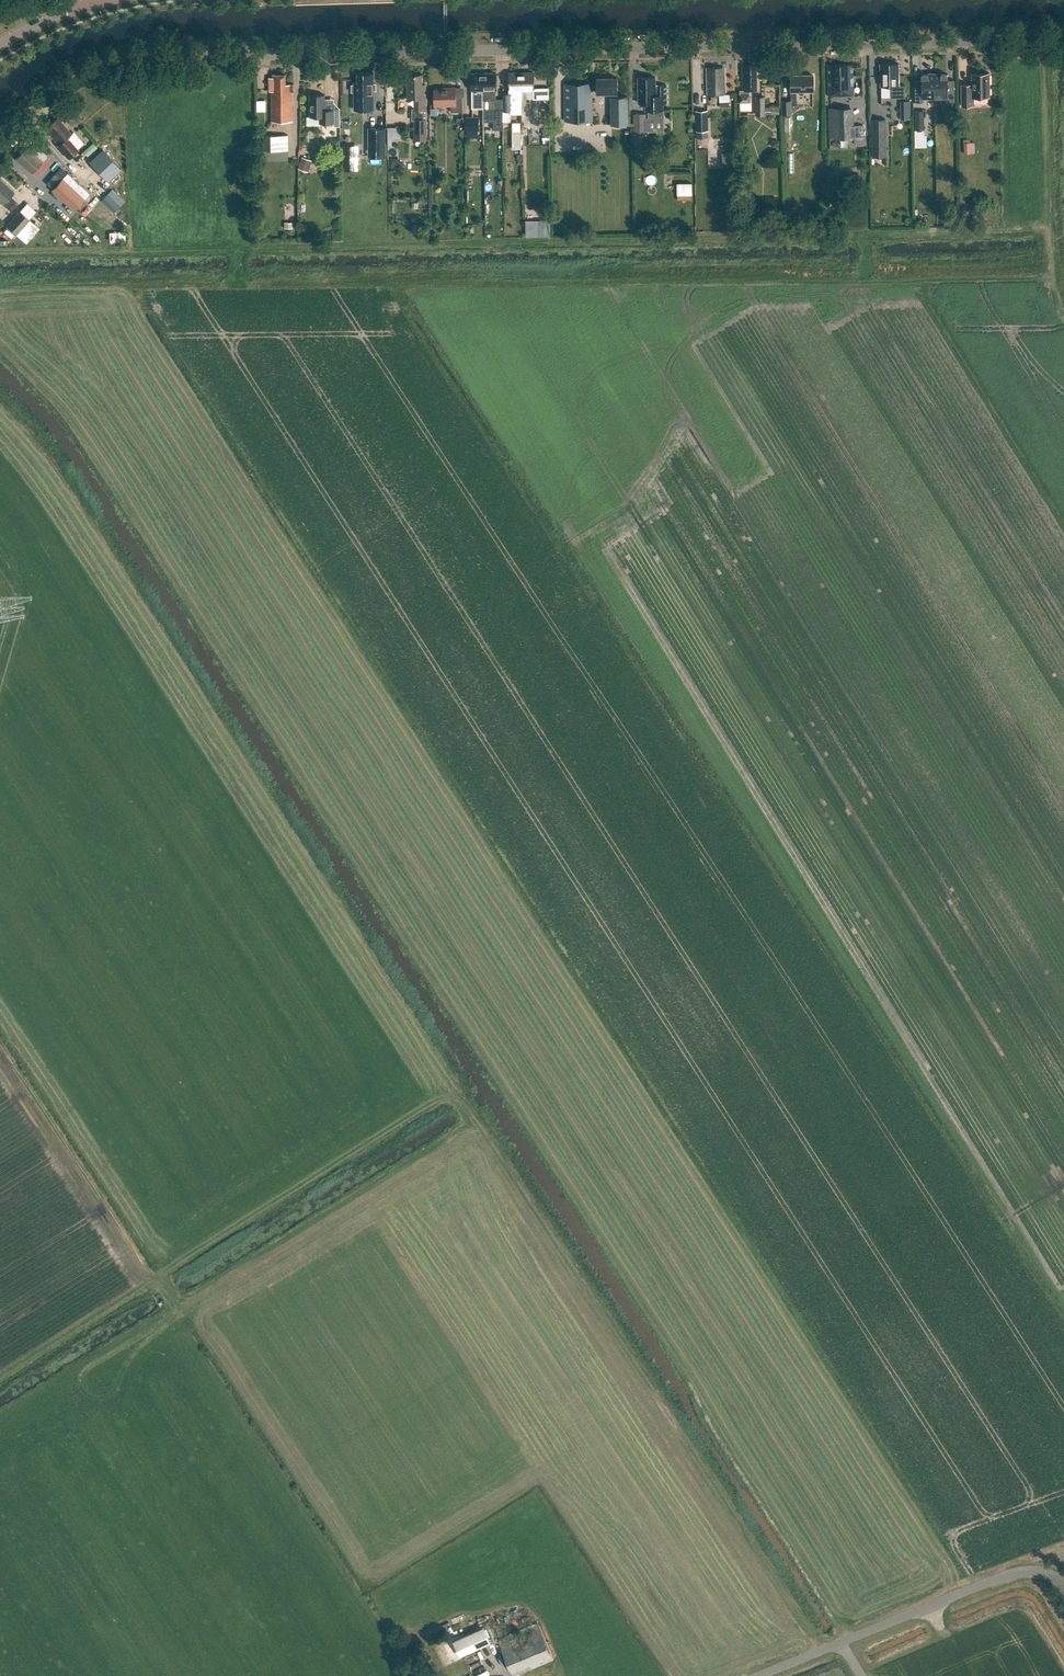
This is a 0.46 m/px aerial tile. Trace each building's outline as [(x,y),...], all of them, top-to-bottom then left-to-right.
[(905,85),(899,85),(899,63),(880,63),(881,86),(890,86),(891,97),(905,97),(905,85)] [(853,64),(828,65),(829,96),(853,95),(853,64)] [(740,90),(740,93),(740,102),(750,102),(750,90),(756,90),(756,67),(743,67),(743,90),(740,90)] [(711,71),(707,71),(708,94),(725,94),(724,70),(721,70),(721,68),(711,68),(711,71)] [(533,89),(534,89),(534,72),(522,73),(522,99),(533,98),(533,89)] [(358,73),(358,82),(354,82),(354,84),(352,84),(352,91),(354,91),(354,102),(364,102),(364,109),(374,109),(374,73),(358,73)] [(484,99),(484,89),(484,73),(471,73),(471,90),(472,90),(472,108),(483,107),(483,99),(484,99)] [(484,73),(484,89),(484,99),(495,100),(495,89),(496,89),(496,73),(484,73)] [(522,99),(522,73),(509,73),(509,89),(510,89),(510,93),(503,94),(503,110),(510,110),(510,114),(522,114),(522,99)] [(989,73),(972,73),(972,84),(961,84),(962,106),(972,106),(972,97),(990,97),(989,73)] [(273,77),(269,77),(270,91),(272,91),(272,121),(293,121),(292,91),(294,91),(294,84),(285,84),(285,74),(273,74),(273,77)] [(915,81),(915,102),(923,102),(923,98),(935,98),(935,74),(921,74),(922,81),(915,81)] [(935,74),(935,98),(947,98),(947,102),(955,102),(954,80),(948,80),(948,74),(935,74)] [(426,109),(426,85),(422,85),(422,75),(409,75),(409,78),(407,78),(407,98),(414,98),(415,109),(412,109),(412,120),(414,121),(414,140),(426,140),(426,119),(426,109)] [(814,75),(791,75),(791,91),(814,91),(814,75)] [(617,77),(597,77),(597,93),(611,93),(611,124),(628,124),(628,96),(617,96),(617,77)] [(662,95),(655,95),(655,77),(638,77),(638,103),(648,103),(648,110),(649,110),(649,119),(663,119),(662,95)] [(592,83),(565,83),(565,121),(593,121),(592,83)] [(464,87),(442,87),(442,89),(434,89),(435,106),(451,106),(451,112),(463,112),(463,96),(464,96),(464,87)] [(325,95),(310,95),(310,116),(320,116),(320,123),(333,123),(333,110),(325,110),(325,95)] [(764,96),(756,96),(756,115),(765,115),(764,96)] [(257,100),(258,110),(267,110),(266,99),(257,100)] [(782,114),(791,114),(791,100),(782,100),(782,114)] [(900,118),(912,118),(912,100),(900,100),(900,118)] [(829,109),(829,139),(853,139),(853,109),(829,109)] [(697,138),(708,138),(707,110),(696,111),(697,138)] [(916,146),(926,146),(926,110),(916,110),(916,146)] [(645,111),(634,111),(635,155),(646,155),(645,111)] [(956,111),(945,112),(945,120),(957,119),(956,111)] [(479,117),(466,117),(466,130),(479,130),(479,117)] [(58,143),(56,145),(68,159),(79,149),(68,137),(71,134),(57,118),(46,128),(58,143)] [(871,124),(872,156),(884,156),(883,124),(871,124)] [(403,138),(402,126),(389,126),(389,144),(393,144),(393,138),(403,138)] [(384,148),(385,128),(369,128),(369,148),(384,148)] [(512,131),(512,148),(521,148),(521,131),(512,131)] [(288,150),(288,136),(264,136),(264,150),(288,150)] [(772,139),(771,147),(778,148),(779,141),(772,139)] [(93,143),(83,151),(88,156),(97,147),(93,143)] [(357,145),(342,145),(342,170),(357,169),(357,145)] [(27,147),(16,158),(31,173),(36,168),(47,156),(41,151),(36,156),(27,147)] [(102,147),(90,158),(107,175),(118,164),(102,147)] [(735,153),(722,153),(722,164),(735,163),(735,153)] [(308,172),(312,161),(303,158),(299,169),(308,172)] [(36,168),(31,173),(37,178),(41,173),(36,168)] [(67,173),(51,190),(74,211),(90,193),(67,173)] [(11,211),(19,203),(10,195),(13,192),(0,180),(0,201),(11,211)] [(693,199),(693,182),(678,182),(678,199),(693,199)] [(111,189),(107,193),(120,206),(124,202),(112,189),(111,189)] [(107,193),(101,200),(113,213),(120,206),(107,193)] [(21,210),(7,226),(15,234),(30,218),(21,210)] [(105,212),(100,219),(105,223),(110,217),(105,212)] [(29,219),(16,234),(26,243),(39,228),(29,219)] [(526,221),(526,236),(551,235),(551,220),(526,221)] [(125,232),(109,232),(110,242),(125,241),(125,232)] [(484,1627),(453,1641),(459,1656),(490,1642),(484,1627)] [(513,1675),(554,1658),(552,1655),(541,1628),(500,1645),(511,1672),(513,1675)]
